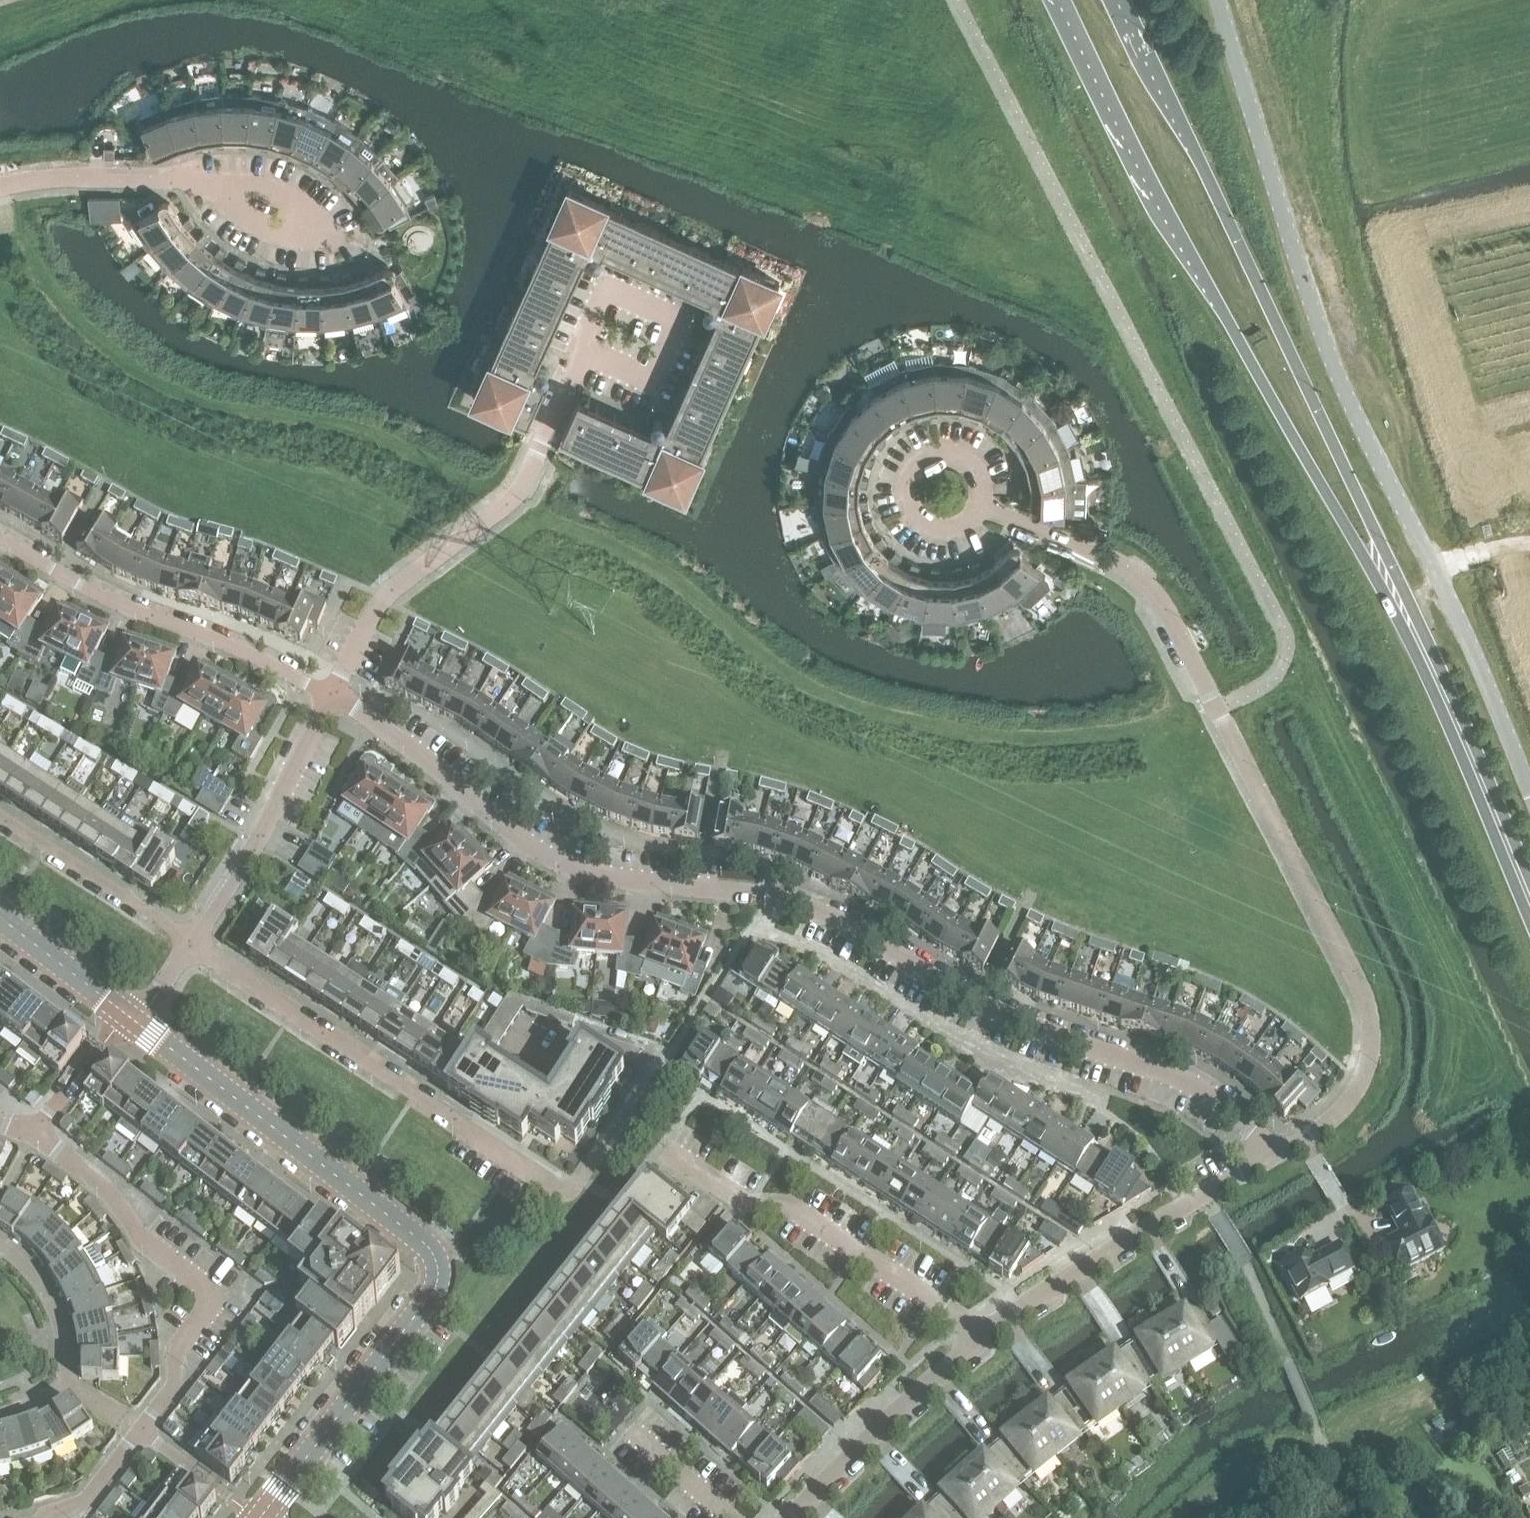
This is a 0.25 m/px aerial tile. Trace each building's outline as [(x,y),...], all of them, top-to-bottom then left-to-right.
[(248,137),(251,93),(230,92),(230,91),(223,92),(223,93),(222,93),(226,137),(239,137),(238,145),(247,145),(248,137)] [(270,140),(271,140),(280,97),(259,94),(259,93),(252,92),(251,93),(248,137),(262,139),(260,147),(269,149),(270,140)] [(225,137),(226,137),(222,93),(201,96),(201,94),(194,96),(194,97),(204,140),(216,138),(217,146),(226,145),(225,137)] [(203,140),(204,140),(194,97),(174,102),(173,101),(166,103),(180,146),(181,145),(194,142),(196,150),(204,148),(203,140)] [(292,147),(293,147),(307,106),(287,100),(288,98),(281,97),(280,97),(271,140),(284,144),(281,152),(289,155),(292,147)] [(159,155),(180,146),(166,103),(159,106),(159,107),(139,115),(159,155)] [(313,156),(333,117),(314,109),(315,108),(308,105),(308,106),(307,106),(293,147),(305,153),(301,160),(308,164),(313,156)] [(332,168),(332,169),(358,132),(341,121),(334,117),(333,117),(313,156),(324,164),(320,170),(326,175),(332,168)] [(349,183),(379,151),(364,138),(364,137),(358,132),(332,169),(342,178),(337,183),(343,189),(349,183)] [(105,156),(116,156),(116,145),(105,145),(105,156)] [(364,200),(398,173),(384,158),(386,157),(380,151),(380,152),(379,151),(349,183),(358,193),(352,198),(357,205),(364,200)] [(398,173),(364,200),(377,220),(385,215),(390,225),(416,213),(408,202),(415,198),(403,180),(404,179),(399,173),(398,174),(398,173)] [(584,258),(585,256),(582,255),(589,239),(569,186),(553,223),(555,223),(493,361),(491,361),(474,397),(511,413),(512,411),(529,419),(546,381),(544,381),(543,377),(546,375),(547,375),(547,374),(548,373),(548,372),(549,371),(549,370),(548,368),(547,367),(546,366),(545,366),(544,365),(543,365),(542,366),(539,367),(537,363),(584,258)] [(715,311),(716,315),(720,317),(727,301),(780,281),(743,265),(743,267),(605,205),(605,203),(569,186),(589,239),(582,255),(585,256),(589,255),(590,258),(591,259),(592,260),(593,261),(594,261),(595,261),(596,261),(597,260),(598,260),(599,259),(600,258),(600,257),(600,256),(600,255),(600,254),(599,251),(603,249),(698,292),(709,297),(711,301),(707,302),(706,303),(706,304),(705,305),(705,306),(705,308),(705,309),(706,310),(706,311),(707,312),(709,312),(710,312),(711,312),(715,311)] [(425,196),(430,206),(439,201),(435,191),(425,196)] [(120,196),(90,197),(90,213),(92,213),(92,211),(120,211),(120,196)] [(148,247),(149,247),(184,219),(170,200),(132,222),(144,241),(148,247)] [(167,268),(168,269),(198,237),(189,227),(196,222),(191,215),(184,220),(184,219),(149,247),(163,263),(162,264),(167,269),(167,268)] [(183,283),(189,288),(215,251),(205,243),(211,237),(205,231),(199,237),(198,237),(168,269),(184,282),(183,283)] [(214,303),(234,264),(223,256),(228,250),(221,245),(216,252),(215,251),(189,288),(207,300),(213,303),(214,303)] [(233,313),(239,315),(255,273),(243,268),(246,260),(239,256),(235,264),(234,264),(214,303),(233,312),(233,313)] [(267,323),(277,280),(264,276),(266,268),(258,265),(255,273),(239,315),(260,322),(267,323)] [(388,266),(367,275),(381,317),(388,314),(388,313),(408,304),(388,266)] [(295,327),(296,327),(299,283),(285,281),(287,273),(279,271),(277,280),(267,323),(288,326),(288,327),(295,328),(295,327)] [(345,281),(344,281),(353,324),(374,318),(374,319),(381,317),(367,275),(353,279),(351,271),(343,272),(345,281)] [(299,283),(296,327),(317,327),(317,329),(324,328),(325,328),(322,284),(308,283),(309,275),(300,275),(300,283),(299,283)] [(322,284),(325,328),(346,325),(346,326),(353,324),(344,281),(331,283),(330,275),(322,275),(322,284)] [(663,434),(685,491),(701,455),(699,454),(761,316),(763,317),(780,281),(727,301),(720,317),(716,315),(715,317),(669,421),(665,423),(664,420),(663,419),(662,418),(660,417),(658,417),(657,417),(655,418),(655,419),(654,420),(654,421),(653,422),(653,423),(654,424),(655,427),(651,428),(663,434)] [(409,295),(417,307),(423,303),(415,291),(409,295)] [(934,360),(934,361),(938,405),(952,405),(950,413),(959,414),(961,406),(968,362),(942,361),(942,359),(934,360)] [(901,368),(900,368),(916,409),(929,406),(930,414),(938,414),(938,405),(934,361),(908,366),(908,365),(901,367),(901,368)] [(968,362),(961,406),(974,410),(970,417),(978,420),(982,413),(1001,372),(975,364),(976,363),(968,362)] [(877,392),(876,392),(896,420),(908,413),(911,421),(919,418),(916,409),(900,368),(877,380),(877,379),(871,383),(877,392)] [(1001,372),(982,413),(994,420),(988,426),(995,431),(1001,425),(1029,391),(1007,377),(1008,375),(1001,372)] [(1029,391),(1001,425),(1010,435),(1004,439),(1009,446),(1016,441),(1016,442),(1052,416),(1035,396),(1035,395),(1030,391),(1029,391)] [(846,406),(845,407),(879,435),(889,426),(894,432),(901,427),(896,420),(876,392),(859,408),(850,401),(845,406),(846,406)] [(649,475),(685,491),(663,434),(651,428),(579,397),(562,434),(650,473),(649,475)] [(827,435),(827,436),(867,454),(874,442),(880,447),(886,441),(879,435),(845,407),(831,429),(830,428),(827,435)] [(1053,416),(1052,416),(1016,442),(1022,453),(1015,456),(1018,464),(1026,461),(1027,461),(1068,446),(1056,422),(1057,422),(1053,416)] [(1,438),(13,444),(17,436),(5,430),(1,438)] [(17,436),(13,444),(25,449),(29,441),(17,436)] [(827,469),(827,470),(860,475),(864,463),(871,466),(875,458),(867,454),(827,436),(819,461),(818,461),(817,468),(827,469)] [(1068,446),(1027,461),(1029,474),(1022,475),(1022,484),(1031,483),(1075,479),(1070,453),(1071,453),(1068,446)] [(43,459),(54,465),(59,457),(47,451),(43,459)] [(59,457),(54,465),(66,471),(70,463),(59,457)] [(816,502),(859,498),(860,485),(868,486),(869,477),(860,476),(860,475),(827,470),(826,494),(814,495),(815,502),(816,502)] [(5,511),(20,481),(1,471),(0,472),(0,508),(5,511)] [(81,480),(95,487),(99,480),(86,472),(81,480)] [(1075,479),(1031,483),(1030,506),(1074,514),(1074,513),(1075,487),(1076,487),(1076,479),(1075,479)] [(5,511),(24,521),(40,492),(20,481),(5,511)] [(109,495),(122,503),(126,495),(113,488),(109,495)] [(41,531),(42,532),(59,501),(58,500),(58,501),(40,492),(24,521),(42,530),(41,531)] [(59,501),(42,532),(62,543),(79,512),(84,504),(64,493),(60,501),(59,501)] [(822,535),(823,535),(864,520),(861,507),(869,506),(868,497),(859,498),(816,502),(821,528),(820,528),(822,535)] [(134,511),(146,517),(150,509),(138,503),(134,511)] [(150,509),(146,517),(157,523),(162,515),(150,509)] [(76,551),(95,564),(115,533),(118,527),(117,526),(116,522),(114,519),(108,516),(104,515),(101,516),(99,515),(95,521),(76,551)] [(838,565),(839,566),(874,540),(868,528),(875,525),(872,517),(864,520),(823,535),(835,559),(834,559),(838,566),(838,565)] [(1077,528),(1088,531),(1091,520),(1080,517),(1077,528)] [(167,527),(179,531),(182,523),(170,518),(167,527)] [(182,523),(179,531),(192,536),(195,527),(182,523)] [(207,534),(219,537),(222,529),(209,525),(207,534)] [(222,529),(219,537),(232,541),(234,532),(222,529)] [(97,563),(116,574),(131,544),(115,534),(116,533),(115,533),(95,564),(97,564),(97,563)] [(861,591),(862,591),(890,557),(880,547),(887,542),(882,535),(875,541),(874,540),(839,566),(856,585),(855,586),(861,591)] [(238,550),(251,553),(254,545),(241,541),(238,550)] [(116,574),(137,583),(150,552),(131,544),(116,574)] [(1012,546),(995,561),(1020,598),(1026,594),(1026,593),(1046,574),(1012,546)] [(894,600),(908,569),(897,562),(902,556),(896,550),(890,557),(862,591),(883,605),(883,606),(890,609),(894,600)] [(137,583),(158,592),(169,560),(150,552),(137,583)] [(273,561),(285,566),(288,558),(276,553),(273,561)] [(179,599),(200,605),(210,572),(212,562),(192,556),(189,566),(188,566),(179,599)] [(288,558),(285,566),(297,571),(301,563),(288,558)] [(178,598),(179,599),(188,566),(169,560),(158,592),(178,598)] [(922,619),(923,619),(930,576),(917,572),(920,565),(912,561),(909,569),(908,569),(894,600),(917,607),(915,618),(922,619)] [(975,572),(974,572),(990,614),(1013,602),(1014,602),(1020,598),(995,561),(982,568),(980,561),(971,563),(975,572)] [(930,576),(923,619),(949,621),(949,622),(956,621),(952,577),(939,576),(940,568),(932,567),(930,576)] [(953,577),(952,577),(956,621),(982,615),(982,617),(990,614),(974,572),(961,575),(961,567),(952,568),(953,577)] [(23,582),(1,568),(0,570),(0,617),(23,582)] [(1053,577),(1061,583),(1068,574),(1059,568),(1053,577)] [(200,605),(222,611),(230,578),(210,572),(200,605)] [(320,582),(334,588),(338,579),(324,574),(320,582)] [(223,610),(241,615),(252,584),(230,578),(222,611),(223,611),(223,610)] [(23,655),(35,632),(24,625),(39,603),(44,596),(23,582),(0,617),(0,636),(10,642),(8,646),(23,655)] [(241,615),(260,624),(273,593),(252,584),(241,615)] [(297,591),(293,600),(279,634),(300,642),(308,624),(318,628),(328,605),(297,591)] [(278,633),(279,634),(293,600),(292,600),(292,601),(273,593),(260,624),(278,632),(278,633)] [(45,649),(65,658),(85,617),(62,606),(59,614),(47,638),(35,632),(23,655),(39,663),(45,649)] [(78,682),(95,690),(104,666),(92,660),(104,636),(108,628),(85,617),(65,658),(85,668),(78,682)] [(413,629),(427,635),(431,628),(417,621),(413,629)] [(441,643),(453,649),(457,641),(445,635),(441,643)] [(117,681),(138,688),(152,644),(128,636),(125,644),(125,645),(117,670),(104,666),(95,690),(112,696),(117,681)] [(457,641),(453,649),(465,655),(469,647),(457,641)] [(153,710),(165,715),(176,690),(165,686),(173,660),(176,652),(152,644),(138,688),(158,695),(153,710)] [(385,686),(405,696),(421,665),(400,655),(385,686)] [(483,664),(494,671),(499,663),(487,656),(483,664)] [(499,663),(494,671),(505,677),(510,670),(499,663)] [(184,706),(203,717),(226,677),(204,665),(200,672),(186,696),(176,690),(165,715),(176,720),(184,706)] [(407,696),(425,705),(440,676),(421,666),(422,665),(421,665),(405,696),(406,697),(407,696)] [(425,705),(446,716),(461,686),(440,676),(425,705)] [(203,717),(225,730),(248,690),(226,677),(203,717)] [(14,678),(8,690),(21,696),(27,683),(14,678)] [(522,688),(533,696),(538,689),(527,681),(522,688)] [(446,716),(462,724),(479,696),(461,686),(446,716)] [(538,689),(533,696),(544,703),(549,696),(538,689)] [(248,690),(225,730),(241,739),(233,752),(251,763),(265,739),(257,734),(255,738),(250,736),(264,712),(266,712),(268,713),(269,713),(271,712),(273,711),(274,710),(275,708),(276,707),(276,706),(276,704),(275,703),(275,702),(274,700),(273,699),(271,698),(270,698),(269,698),(267,698),(266,698),(265,699),(264,699),(248,690)] [(462,724),(478,735),(497,707),(479,696),(462,724)] [(0,706),(10,713),(16,703),(6,697),(0,706)] [(561,708),(572,716),(577,708),(566,701),(561,708)] [(16,703),(10,713),(22,719),(27,710),(16,703)] [(478,735),(497,748),(516,721),(497,707),(478,735)] [(577,708),(572,716),(590,728),(592,726),(594,727),(597,722),(577,708)] [(70,716),(67,725),(76,729),(80,720),(70,716)] [(37,728),(48,735),(54,725),(43,719),(37,728)] [(513,760),(514,761),(534,733),(516,721),(497,748),(514,759),(513,760)] [(54,725),(48,735),(59,741),(65,732),(54,725)] [(591,736),(602,742),(607,735),(595,728),(591,736)] [(514,761),(532,773),(551,745),(542,738),(534,733),(514,761)] [(607,735),(602,742),(614,749),(618,741),(607,735)] [(74,750),(85,757),(91,747),(80,741),(74,750)] [(532,773),(550,786),(569,758),(551,745),(532,773)] [(10,753),(0,746),(0,769),(10,753)] [(623,754),(635,759),(638,751),(626,746),(623,754)] [(91,747),(85,757),(96,763),(102,754),(91,747)] [(638,751),(635,759),(647,764),(650,756),(638,751)] [(7,798),(28,765),(10,753),(0,769),(0,794),(7,798)] [(552,786),(569,798),(586,769),(569,758),(550,786),(551,786),(552,786)] [(657,767),(669,770),(672,762),(659,758),(657,767)] [(346,803),(366,817),(392,778),(377,769),(377,767),(377,765),(376,764),(376,763),(375,762),(374,761),(372,760),(371,760),(369,760),(368,760),(367,760),(365,761),(364,762),(363,763),(363,764),(362,766),(362,767),(362,768),(363,770),(363,771),(364,772),(365,773),(346,803)] [(672,762),(669,770),(682,774),(684,765),(672,762)] [(112,772),(123,779),(128,769),(117,763),(112,772)] [(7,798),(25,810),(47,776),(28,765),(7,798)] [(695,776),(710,779),(711,770),(696,767),(695,776)] [(128,769),(123,779),(133,785),(139,776),(128,769)] [(569,798),(590,808),(605,778),(586,769),(569,798)] [(726,782),(741,785),(742,776),(727,773),(726,782)] [(25,810),(43,822),(65,788),(47,776),(25,810)] [(358,830),(379,844),(414,793),(392,778),(366,817),(358,830)] [(590,808),(610,818),(623,788),(605,778),(590,808)] [(212,779),(205,791),(227,804),(234,792),(212,779)] [(759,789),(772,792),(774,783),(762,780),(759,789)] [(61,834),(83,800),(88,792),(70,781),(65,789),(65,788),(43,822),(61,834)] [(774,783),(772,792),(785,795),(787,787),(774,783)] [(149,794),(160,801),(165,791),(154,785),(149,794)] [(610,818),(632,826),(642,794),(623,788),(610,818)] [(165,791),(160,801),(171,807),(176,798),(165,791)] [(227,804),(205,791),(198,803),(219,816),(227,804)] [(397,856),(406,864),(425,843),(414,836),(429,814),(434,806),(414,793),(379,844),(397,856)] [(632,826),(653,833),(662,801),(642,794),(632,826)] [(807,803),(819,808),(822,800),(810,795),(807,803)] [(61,834),(79,845),(101,812),(83,800),(61,834)] [(822,800),(819,808),(831,813),(835,805),(822,800)] [(674,838),(675,838),(682,803),(681,803),(680,804),(662,801),(653,833),(674,837),(674,838)] [(178,812),(194,821),(200,812),(184,802),(178,812)] [(714,845),(736,849),(742,815),(743,815),(744,808),(742,808),(740,805),(737,803),(730,802),(726,803),(724,805),(722,804),(721,811),(720,811),(714,845)] [(682,803),(675,838),(698,842),(704,808),(682,803)] [(79,845),(97,857),(124,816),(106,804),(101,812),(79,845)] [(189,828),(199,835),(210,818),(200,812),(189,828)] [(849,821),(861,827),(865,820),(853,813),(849,821)] [(737,849),(756,853),(765,820),(744,816),(744,815),(743,815),(742,815),(736,849),(737,850),(737,849)] [(97,857),(115,869),(142,828),(124,816),(97,857)] [(871,826),(883,832),(887,824),(875,818),(871,826)] [(756,853),(776,859),(786,827),(765,820),(756,853)] [(887,824),(883,832),(895,838),(899,830),(887,824)] [(776,859),(795,866),(808,835),(786,827),(776,859)] [(115,869),(134,881),(157,845),(155,844),(159,838),(142,828),(115,869)] [(417,870),(431,887),(476,847),(459,828),(453,834),(433,852),(425,843),(406,864),(415,872),(417,870)] [(795,866),(811,874),(826,844),(808,835),(795,866)] [(900,847),(912,853),(916,846),(904,840),(900,847)] [(831,884),(832,885),(848,854),(826,844),(811,874),(831,883),(831,884)] [(157,845),(134,881),(153,893),(176,857),(157,845)] [(315,845),(307,857),(329,871),(336,859),(315,845)] [(445,904),(462,924),(478,903),(467,889),(486,872),(487,872),(493,866),(476,847),(431,887),(446,903),(445,904)] [(832,885),(852,895),(867,864),(857,859),(848,854),(832,885)] [(329,871),(307,857),(300,869),(321,882),(329,871)] [(932,865),(942,872),(947,865),(937,858),(932,865)] [(914,860),(911,866),(916,869),(920,863),(914,860)] [(852,895),(871,905),(886,874),(867,864),(852,895)] [(947,865),(942,872),(953,880),(958,873),(947,865)] [(333,873),(325,885),(342,895),(349,883),(333,873)] [(291,884),(305,893),(312,884),(297,874),(297,875),(291,884)] [(890,913),(894,916),(909,886),(907,884),(886,874),(871,905),(872,905),(873,904),(890,913)] [(493,922),(512,931),(533,890),(510,879),(506,887),(495,911),(478,903),(462,924),(486,935),(493,922)] [(965,887),(976,894),(981,886),(969,879),(965,887)] [(894,916),(913,929),(929,899),(909,886),(894,916)] [(981,886),(976,894),(988,900),(992,893),(981,886)] [(349,890),(345,896),(352,900),(354,897),(352,892),(349,890)] [(525,955),(548,966),(555,941),(540,933),(551,909),(552,909),(556,901),(533,890),(512,931),(532,941),(525,955)] [(323,904),(334,911),(340,902),(329,895),(323,904)] [(999,906),(1012,913),(1016,905),(1003,898),(999,906)] [(255,899),(249,910),(256,915),(263,904),(255,899)] [(913,929),(931,941),(946,911),(929,899),(913,929)] [(340,902),(334,911),(345,918),(351,909),(340,902)] [(575,953),(597,955),(601,909),(576,907),(575,916),(576,916),(573,942),(555,941),(548,966),(574,969),(575,953)] [(620,973),(629,975),(635,948),(623,947),(626,920),(627,912),(601,909),(597,955),(619,957),(618,973),(620,973)] [(943,950),(947,952),(962,922),(960,921),(946,911),(931,941),(943,950)] [(252,956),(270,969),(297,929),(273,913),(261,931),(266,935),(252,956)] [(1027,920),(1041,927),(1044,919),(1031,913),(1027,920)] [(360,928),(370,935),(376,926),(366,919),(360,928)] [(646,963),(667,971),(683,928),(659,919),(656,927),(647,952),(635,948),(629,975),(641,978),(646,963)] [(962,960),(963,961),(979,929),(978,929),(977,930),(962,922),(947,952),(962,959),(962,960)] [(1052,933),(1064,938),(1067,930),(1055,925),(1052,933)] [(376,926),(370,935),(381,942),(387,933),(376,926)] [(683,928),(667,971),(687,979),(682,993),(695,998),(704,974),(694,970),(703,945),(704,945),(707,936),(683,928)] [(979,929),(963,961),(984,971),(999,940),(979,929)] [(1067,930),(1064,938),(1076,943),(1080,935),(1067,930)] [(271,970),(289,981),(310,948),(293,937),(295,935),(294,934),(271,970)] [(1089,947),(1101,952),(1104,943),(1092,939),(1089,947)] [(396,951),(406,958),(412,949),(402,942),(396,951)] [(1104,943),(1101,952),(1114,956),(1117,947),(1104,943)] [(998,978),(1018,989),(1034,957),(1013,947),(998,978)] [(289,981),(307,993),(329,960),(310,948),(289,981)] [(732,973),(759,991),(778,960),(779,961),(780,959),(767,951),(766,952),(759,948),(752,959),(744,954),(745,953),(743,952),(730,973),(731,974),(732,973)] [(412,949),(406,958),(417,965),(423,956),(412,949)] [(1130,961),(1142,965),(1145,957),(1132,953),(1130,961)] [(1152,963),(1165,967),(1168,959),(1155,954),(1152,963)] [(1020,989),(1039,998),(1052,967),(1035,959),(1035,958),(1034,957),(1018,989),(1019,989),(1020,989)] [(1168,959),(1165,967),(1177,971),(1180,963),(1168,959)] [(307,993),(325,1005),(347,971),(329,960),(307,993)] [(759,991),(780,1004),(799,974),(779,961),(778,960),(759,991)] [(432,975),(443,982),(449,973),(438,966),(432,975)] [(1039,998),(1062,1006),(1073,974),(1052,967),(1039,998)] [(325,1005),(343,1017),(365,983),(347,971),(325,1005)] [(449,973),(443,982),(453,989),(459,980),(449,973)] [(620,973),(618,989),(626,991),(629,975),(620,973)] [(780,1004),(797,1015),(816,985),(799,974),(780,1004)] [(1062,1006),(1081,1012),(1092,981),(1073,974),(1062,1006)] [(0,975),(0,997),(11,983),(0,975)] [(361,1028),(383,995),(388,987),(370,976),(365,983),(343,1017),(361,1028)] [(1194,984),(1207,989),(1210,981),(1198,976),(1194,984)] [(1081,1012),(1101,1019),(1112,988),(1092,981),(1081,1012)] [(1210,981),(1207,989),(1219,994),(1222,986),(1210,981)] [(11,983),(0,997),(0,1025),(6,1030),(30,998),(11,983)] [(797,1015),(814,1026),(834,996),(816,985),(797,1015)] [(1120,1026),(1122,1027),(1132,994),(1112,988),(1101,1019),(1121,1026),(1120,1026)] [(468,998),(479,1005),(485,996),(474,989),(468,998)] [(713,999),(728,1009),(734,999),(720,989),(713,999)] [(543,993),(542,1002),(552,1003),(552,997),(549,994),(543,993)] [(508,998),(523,1009),(528,1011),(531,1001),(510,994),(508,998)] [(1122,1027),(1142,1034),(1153,1001),(1141,997),(1132,994),(1122,1027)] [(361,1028),(379,1040),(401,1007),(383,995),(361,1028)] [(504,1004),(505,1002),(494,995),(488,1004),(499,1011),(501,1009),(504,1004)] [(814,1026),(831,1037),(851,1007),(834,996),(814,1026)] [(1239,1004),(1251,1011),(1255,1003),(1244,997),(1239,1004)] [(49,1013),(30,998),(6,1030),(25,1044),(49,1013)] [(508,998),(505,1002),(504,1004),(520,1014),(523,1009),(508,998)] [(539,1003),(531,1001),(528,1011),(527,1013),(535,1016),(539,1003)] [(1142,1034),(1163,1041),(1174,1008),(1153,1001),(1142,1034)] [(546,1006),(539,1003),(535,1016),(542,1018),(546,1006)] [(1255,1003),(1251,1011),(1262,1018),(1267,1010),(1255,1003)] [(504,1004),(501,1009),(516,1019),(520,1014),(504,1004)] [(704,1013),(716,1021),(722,1012),(710,1004),(704,1013)] [(554,1008),(546,1006),(542,1018),(550,1021),(554,1008)] [(379,1040),(397,1052),(419,1018),(401,1007),(379,1040)] [(831,1037),(848,1049),(868,1018),(851,1007),(831,1037)] [(562,1011),(554,1008),(550,1021),(558,1023),(562,1011)] [(1164,1040),(1183,1047),(1195,1016),(1174,1008),(1163,1041),(1164,1041),(1164,1040)] [(501,1009),(499,1011),(497,1014),(513,1025),(516,1019),(501,1009)] [(569,1013),(562,1011),(558,1023),(565,1026),(569,1013)] [(67,1026),(49,1013),(25,1044),(17,1054),(37,1069),(42,1061),(68,1027),(67,1026)] [(577,1016),(569,1013),(565,1026),(573,1028),(577,1016)] [(497,1014),(494,1020),(509,1030),(513,1025),(497,1014)] [(752,1024),(762,1031),(768,1023),(757,1016),(752,1024)] [(1183,1047),(1201,1056),(1216,1026),(1195,1016),(1183,1047)] [(397,1052),(415,1064),(437,1030),(419,1018),(397,1052)] [(848,1049),(865,1060),(885,1029),(868,1018),(848,1049)] [(648,1019),(643,1033),(655,1037),(660,1024),(648,1019)] [(494,1020),(490,1025),(506,1035),(509,1030),(494,1020)] [(768,1023),(762,1031),(773,1038),(778,1030),(768,1023)] [(68,1024),(67,1026),(68,1027),(42,1061),(60,1074),(87,1039),(68,1024)] [(1281,1031),(1292,1039),(1297,1032),(1287,1024),(1281,1031)] [(490,1025),(487,1030),(502,1041),(506,1035),(490,1025)] [(1201,1056),(1219,1065),(1236,1036),(1216,1026),(1201,1056)] [(743,1037),(754,1044),(759,1036),(749,1029),(743,1037)] [(865,1060),(882,1071),(902,1040),(885,1029),(865,1060)] [(415,1064),(433,1076),(455,1042),(437,1030),(415,1064)] [(487,1030),(483,1036),(499,1046),(502,1041),(487,1030)] [(701,1082),(701,1080),(720,1049),(694,1032),(694,1031),(693,1030),(680,1051),(681,1052),(681,1051),(689,1056),(682,1068),(688,1072),(687,1073),(701,1082)] [(1297,1032),(1292,1039),(1302,1048),(1308,1041),(1297,1032)] [(483,1036),(480,1041),(495,1051),(499,1046),(483,1036)] [(759,1036),(754,1044),(765,1051),(770,1043),(759,1036)] [(1219,1065),(1236,1076),(1255,1049),(1236,1036),(1219,1065)] [(786,1047),(797,1053),(802,1045),(791,1038),(786,1047)] [(882,1071),(899,1081),(900,1082),(917,1054),(918,1055),(920,1051),(902,1040),(882,1071)] [(480,1041),(476,1046),(492,1057),(495,1051),(480,1041)] [(433,1076),(450,1087),(452,1087),(473,1054),(472,1053),(455,1042),(433,1076)] [(452,1087),(450,1087),(448,1090),(471,1105),(470,1107),(499,1126),(500,1124),(523,1139),(531,1127),(556,1144),(561,1136),(576,1145),(591,1122),(593,1124),(612,1095),(610,1094),(624,1071),(581,1042),(571,1058),(581,1064),(551,1109),(486,1066),(492,1057),(476,1046),(472,1053),(473,1054),(452,1087)] [(802,1045),(797,1053),(807,1060),(812,1052),(802,1045)] [(701,1080),(722,1093),(742,1063),(720,1049),(701,1080)] [(1236,1076),(1253,1088),(1273,1062),(1255,1049),(1236,1076)] [(1311,1055),(1322,1065),(1328,1059),(1317,1049),(1311,1055)] [(778,1059),(788,1066),(793,1058),(783,1051),(778,1059)] [(897,1085),(919,1099),(938,1068),(918,1055),(917,1054),(900,1082),(899,1081),(897,1085)] [(104,1108),(105,1106),(104,1106),(129,1074),(130,1074),(131,1073),(112,1058),(85,1094),(104,1108)] [(793,1058),(788,1066),(799,1073),(804,1065),(793,1058)] [(820,1069),(831,1075),(836,1067),(825,1061),(820,1069)] [(1266,1102),(1267,1103),(1291,1077),(1290,1076),(1289,1076),(1273,1062),(1253,1088),(1267,1101),(1266,1102)] [(722,1093),(739,1104),(759,1074),(742,1063),(722,1093)] [(836,1067),(831,1075),(841,1082),(847,1074),(836,1067)] [(919,1099),(940,1112),(959,1082),(938,1068),(919,1099)] [(0,1076),(0,1082),(9,1089),(16,1081),(3,1072),(0,1076)] [(812,1082),(823,1088),(828,1080),(817,1073),(812,1082)] [(105,1106),(123,1120),(148,1088),(130,1074),(129,1074),(104,1106),(105,1106)] [(739,1104),(756,1116),(776,1085),(759,1074),(739,1104)] [(1291,1077),(1267,1103),(1284,1118),(1308,1092),(1291,1077)] [(973,1110),(989,1120),(1009,1090),(991,1078),(980,1095),(981,1096),(972,1109),(973,1110)] [(828,1080),(823,1088),(833,1095),(838,1087),(828,1080)] [(962,1127),(973,1110),(972,1109),(981,1096),(980,1095),(959,1082),(940,1112),(962,1127)] [(855,1091),(865,1098),(870,1089),(860,1083),(855,1091)] [(756,1116),(774,1127),(793,1096),(776,1085),(756,1116)] [(142,1135),(143,1135),(167,1103),(148,1088),(123,1120),(124,1120),(116,1130),(135,1145),(142,1135)] [(870,1089),(865,1098),(876,1104),(881,1096),(870,1089)] [(989,1120),(1006,1131),(1026,1101),(1009,1090),(989,1120)] [(26,1102),(30,1105),(31,1106),(33,1106),(34,1106),(36,1106),(36,1105),(37,1105),(43,1097),(34,1091),(26,1102)] [(774,1127),(791,1138),(810,1107),(793,1096),(774,1127)] [(854,1109),(865,1116),(870,1108),(859,1101),(854,1109)] [(1006,1131),(1023,1143),(1043,1112),(1026,1101),(1006,1131)] [(143,1135),(161,1149),(186,1118),(167,1103),(143,1135)] [(791,1138),(812,1151),(831,1121),(810,1107),(791,1138)] [(893,1115),(903,1122),(909,1114),(898,1107),(893,1115)] [(870,1108),(865,1116),(875,1123),(881,1115),(870,1108)] [(1023,1143),(1040,1154),(1060,1123),(1043,1112),(1023,1143)] [(909,1114),(903,1122),(914,1129),(919,1121),(909,1114)] [(61,1126),(61,1127),(61,1129),(62,1130),(67,1134),(76,1122),(67,1116),(62,1123),(61,1124),(61,1125),(61,1126)] [(161,1149),(181,1164),(205,1133),(186,1118),(161,1149)] [(812,1151),(833,1165),(853,1135),(831,1121),(812,1151)] [(888,1131),(899,1138),(904,1130),(894,1123),(888,1131)] [(1040,1154),(1057,1165),(1077,1134),(1060,1123),(1040,1154)] [(904,1130),(899,1138),(910,1145),(915,1137),(904,1130)] [(77,1141),(89,1151),(95,1142),(83,1133),(77,1141)] [(181,1164),(200,1179),(224,1147),(205,1133),(181,1164)] [(1057,1165),(1075,1176),(1094,1145),(1077,1134),(1057,1165)] [(833,1165),(850,1176),(870,1146),(853,1135),(833,1165)] [(935,1143),(946,1150),(951,1142),(940,1135),(935,1143)] [(951,1142),(946,1150),(956,1156),(962,1148),(951,1142)] [(923,1153),(933,1160),(939,1152),(928,1145),(923,1153)] [(1075,1176),(1096,1190),(1115,1159),(1094,1145),(1075,1176)] [(850,1176),(867,1187),(887,1157),(870,1146),(850,1176)] [(200,1179),(219,1194),(243,1162),(224,1147),(200,1179)] [(939,1152),(933,1160),(944,1167),(949,1159),(939,1152)] [(103,1161),(115,1170),(121,1162),(109,1153),(103,1161)] [(867,1187),(884,1198),(904,1168),(887,1157),(867,1187)] [(970,1165),(980,1172),(985,1164),(975,1157),(970,1165)] [(1115,1159),(1096,1190),(1123,1207),(1122,1208),(1123,1209),(1147,1194),(1146,1193),(1145,1194),(1127,1183),(1134,1171),(1128,1167),(1129,1166),(1116,1157),(1115,1159)] [(121,1162),(115,1170),(127,1180),(133,1172),(121,1162)] [(219,1194),(238,1208),(262,1176),(243,1162),(219,1194)] [(43,1171),(53,1178),(58,1171),(48,1163),(43,1171)] [(985,1164),(980,1172),(991,1179),(996,1171),(985,1164)] [(957,1175),(968,1182),(973,1174),(962,1167),(957,1175)] [(884,1198),(901,1209),(921,1179),(904,1168),(884,1198)] [(58,1171),(53,1178),(63,1185),(68,1178),(58,1171)] [(973,1174),(968,1182),(978,1189),(983,1181),(973,1174)] [(238,1208),(257,1223),(281,1191),(262,1176),(238,1208)] [(647,1178),(626,1205),(657,1231),(656,1232),(667,1241),(681,1224),(697,1237),(707,1225),(647,1178)] [(901,1209),(919,1220),(938,1190),(921,1179),(901,1209)] [(1004,1187),(1014,1194),(1019,1186),(1009,1179),(1004,1187)] [(141,1190),(153,1200),(159,1192),(147,1182),(141,1190)] [(1019,1186),(1014,1194),(1025,1201),(1030,1193),(1019,1186)] [(919,1220),(936,1231),(955,1201),(938,1190),(919,1220)] [(991,1198),(1002,1204),(1007,1196),(997,1190),(991,1198)] [(12,1236),(35,1204),(15,1191),(0,1219),(0,1229),(12,1236)] [(257,1223),(276,1237),(300,1206),(281,1191),(257,1223)] [(159,1192),(153,1200),(165,1209),(172,1201),(159,1192)] [(1386,1243),(1401,1271),(1444,1250),(1429,1221),(1426,1223),(1411,1193),(1387,1205),(1402,1235),(1386,1243)] [(1007,1196),(1002,1204),(1012,1211),(1018,1203),(1007,1196)] [(84,1203),(92,1213),(99,1207),(91,1197),(84,1203)] [(936,1231),(953,1242),(973,1212),(972,1212),(955,1201),(936,1231)] [(1041,1211),(1049,1216),(1056,1206),(1048,1201),(1041,1211)] [(12,1236),(26,1248),(53,1218),(35,1204),(12,1236)] [(626,1205),(613,1222),(644,1247),(656,1232),(657,1231),(626,1205)] [(953,1242),(970,1254),(994,1216),(976,1205),(972,1212),(973,1212),(953,1242)] [(276,1237),(294,1252),(295,1252),(319,1220),(300,1206),(276,1237)] [(1049,1216),(1056,1221),(1063,1211),(1056,1206),(1049,1216)] [(99,1207),(92,1213),(101,1222),(107,1216),(99,1207)] [(179,1220),(191,1229),(197,1221),(185,1211),(179,1220)] [(1063,1211),(1056,1221),(1078,1235),(1085,1225),(1063,1211)] [(970,1254),(990,1267),(991,1267),(1011,1237),(999,1229),(1001,1224),(1004,1226),(1009,1219),(998,1212),(995,1217),(994,1216),(970,1254)] [(297,1315),(303,1320),(304,1320),(335,1344),(335,1345),(339,1348),(354,1328),(355,1329),(376,1302),(377,1303),(401,1272),(370,1249),(369,1250),(342,1230),(341,1231),(322,1216),(319,1220),(295,1252),(294,1252),(289,1258),(309,1273),(299,1286),(312,1296),(297,1315)] [(27,1248),(39,1260),(69,1234),(53,1218),(26,1248),(27,1248)] [(197,1221),(191,1229),(203,1238),(210,1230),(197,1221)] [(613,1222),(600,1238),(631,1263),(644,1247),(613,1222)] [(1039,1233),(1061,1247),(1068,1236),(1046,1222),(1039,1233)] [(110,1225),(104,1230),(107,1235),(113,1230),(110,1225)] [(702,1248),(726,1269),(752,1241),(741,1231),(739,1232),(733,1227),(724,1237),(717,1231),(718,1230),(717,1229),(701,1248),(702,1249),(702,1248)] [(39,1260),(51,1275),(84,1252),(69,1234),(39,1260)] [(991,1267),(990,1267),(990,1268),(1003,1277),(1004,1275),(1010,1279),(1017,1268),(1023,1271),(1022,1272),(1023,1273),(1045,1257),(1044,1256),(1043,1257),(1011,1237),(991,1267)] [(600,1238),(587,1254),(618,1279),(631,1263),(600,1238)] [(117,1245),(123,1256),(131,1252),(125,1241),(117,1245)] [(217,1249),(229,1258),(236,1250),(223,1241),(217,1249)] [(726,1269),(745,1286),(769,1259),(751,1243),(753,1241),(752,1241),(726,1269)] [(1285,1270),(1301,1302),(1328,1287),(1326,1283),(1352,1270),(1340,1246),(1314,1260),(1312,1256),(1285,1270)] [(236,1250),(229,1258),(241,1268),(248,1259),(236,1250)] [(51,1275),(61,1291),(96,1271),(84,1252),(51,1275)] [(131,1252),(123,1256),(129,1267),(137,1263),(131,1252)] [(671,1252),(663,1262),(672,1269),(679,1259),(671,1252)] [(587,1254),(574,1270),(606,1295),(618,1279),(587,1254)] [(745,1286),(761,1299),(785,1272),(769,1259),(745,1286)] [(672,1269),(663,1262),(655,1272),(664,1279),(672,1269)] [(255,1278),(265,1286),(280,1284),(261,1270),(255,1278)] [(574,1270),(562,1286),(593,1310),(606,1295),(574,1270)] [(61,1291),(68,1307),(105,1292),(96,1271),(61,1291)] [(761,1299),(776,1313),(800,1286),(785,1272),(761,1299)] [(646,1284),(638,1294),(646,1301),(654,1291),(646,1284)] [(562,1286),(549,1301),(580,1326),(593,1310),(562,1286)] [(769,1321),(784,1334),(815,1299),(800,1286),(776,1313),(769,1321)] [(686,1296),(695,1304),(701,1297),(692,1289),(686,1296)] [(139,1292),(143,1304),(151,1302),(148,1290),(139,1292)] [(68,1307),(74,1324),(113,1313),(105,1292),(68,1307)] [(260,1303),(268,1309),(281,1293),(266,1294),(260,1303)] [(646,1301),(638,1294),(630,1304),(638,1311),(646,1301)] [(701,1297),(695,1304),(705,1312),(711,1306),(701,1297)] [(806,1340),(807,1340),(831,1313),(815,1299),(784,1334),(799,1348),(806,1340)] [(676,1307),(686,1315),(691,1309),(682,1300),(676,1307)] [(549,1301),(536,1317),(568,1342),(580,1326),(549,1301)] [(151,1302),(143,1304),(146,1317),(155,1314),(151,1302)] [(1214,1302),(1206,1307),(1213,1319),(1221,1314),(1214,1302)] [(1177,1315),(1161,1324),(1187,1366),(1211,1352),(1209,1349),(1217,1344),(1227,1359),(1235,1354),(1237,1357),(1243,1354),(1222,1320),(1211,1327),(1198,1306),(1178,1317),(1177,1315)] [(691,1309),(686,1315),(695,1324),(701,1317),(691,1309)] [(74,1324),(78,1341),(118,1335),(113,1313),(74,1324)] [(807,1340),(822,1353),(846,1326),(831,1313),(807,1340)] [(250,1316),(242,1326),(250,1333),(258,1322),(250,1316)] [(620,1316),(612,1326),(621,1332),(629,1323),(620,1316)] [(536,1317),(523,1334),(555,1358),(568,1342),(536,1317)] [(720,1326),(730,1334),(735,1328),(726,1319),(720,1326)] [(303,1320),(291,1337),(322,1361),(335,1345),(335,1344),(304,1320),(303,1320)] [(1147,1336),(1128,1349),(1158,1395),(1160,1394),(1153,1383),(1162,1378),(1164,1381),(1187,1366),(1161,1324),(1146,1334),(1147,1336)] [(250,1333),(242,1326),(234,1337),(242,1343),(250,1333)] [(621,1332),(612,1326),(604,1336),(613,1342),(621,1332)] [(822,1353),(841,1370),(866,1342),(865,1341),(863,1342),(846,1326),(822,1353)] [(735,1328),(730,1334),(739,1343),(745,1336),(735,1328)] [(624,1362),(635,1372),(660,1344),(644,1329),(620,1356),(625,1361),(624,1362)] [(710,1337),(720,1345),(726,1339),(716,1330),(710,1337)] [(523,1334),(511,1349),(542,1374),(555,1358),(523,1334)] [(78,1341),(80,1359),(120,1358),(118,1335),(78,1341)] [(291,1337),(277,1354),(309,1378),(322,1361),(291,1337)] [(726,1339),(720,1345),(729,1354),(735,1347),(726,1339)] [(866,1342),(841,1370),(865,1391),(864,1392),(865,1393),(881,1374),(880,1373),(879,1374),(873,1368),(882,1358),(876,1353),(877,1351),(866,1342)] [(151,1344),(151,1356),(160,1356),(159,1343),(151,1344)] [(637,1371),(655,1387),(679,1360),(660,1344),(635,1372),(636,1373),(637,1371)] [(751,1353),(760,1361),(766,1355),(757,1346),(751,1353)] [(595,1348),(587,1358),(595,1364),(603,1355),(595,1348)] [(511,1349),(498,1365),(529,1390),(542,1374),(511,1349)] [(1107,1359),(1092,1370),(1120,1410),(1143,1394),(1141,1392),(1149,1386),(1156,1396),(1158,1395),(1128,1349),(1109,1362),(1107,1359)] [(224,1350),(215,1361),(224,1367),(232,1356),(224,1350)] [(277,1354),(264,1371),(296,1395),(309,1378),(277,1354)] [(766,1355),(760,1361),(770,1370),(775,1363),(766,1355)] [(160,1356),(151,1356),(152,1369),(161,1368),(160,1356)] [(741,1364),(750,1372),(756,1366),(747,1357),(741,1364)] [(120,1358),(80,1359),(80,1370),(83,1370),(83,1379),(120,1381),(120,1358)] [(595,1364),(587,1358),(579,1368),(587,1374),(595,1364)] [(655,1387),(670,1401),(694,1374),(679,1360),(655,1387)] [(224,1367),(215,1361),(207,1371),(215,1378),(224,1367)] [(498,1365),(485,1381),(517,1406),(529,1390),(498,1365)] [(756,1366),(750,1372),(760,1381),(766,1374),(756,1366)] [(1079,1383),(1060,1396),(1094,1440),(1095,1439),(1088,1429),(1096,1423),(1098,1426),(1120,1410),(1092,1370),(1077,1380),(1079,1383)] [(264,1371),(251,1388),(283,1413),(296,1395),(264,1371)] [(781,1380),(791,1388),(797,1382),(787,1373),(781,1380)] [(670,1401),(686,1414),(710,1387),(694,1374),(670,1401)] [(569,1380),(561,1390),(570,1396),(578,1386),(569,1380)] [(485,1381),(473,1397),(504,1422),(517,1406),(485,1381)] [(797,1382),(791,1388),(800,1397),(806,1390),(797,1382)] [(197,1384),(189,1395),(197,1401),(205,1391),(197,1384)] [(771,1391),(781,1400),(787,1393),(777,1385),(771,1391)] [(686,1414),(701,1428),(725,1401),(710,1387),(686,1414)] [(251,1388),(238,1405),(270,1430),(283,1413),(251,1388)] [(570,1396),(561,1390),(553,1399),(562,1406),(570,1396)] [(701,1428),(716,1441),(740,1414),(741,1415),(748,1407),(732,1393),(725,1401),(701,1428)] [(787,1393),(781,1400),(790,1408),(796,1401),(787,1393)] [(197,1401),(189,1395),(181,1405),(189,1412),(197,1401)] [(809,1405),(834,1427),(842,1418),(817,1396),(809,1405)] [(1040,1408),(1026,1421),(1057,1458),(1078,1441),(1076,1438),(1084,1432),(1091,1442),(1094,1440),(1060,1396),(1042,1411),(1040,1408)] [(473,1397),(460,1413),(491,1438),(504,1422),(473,1397)] [(62,1402),(54,1408),(74,1442),(94,1429),(72,1400),(64,1405),(62,1402)] [(217,1417),(225,1423),(225,1422),(257,1447),(270,1430),(238,1405),(238,1406),(230,1400),(217,1417)] [(54,1408),(38,1416),(54,1453),(74,1442),(54,1408)] [(798,1419),(822,1441),(830,1432),(805,1410),(798,1419)] [(544,1412),(536,1421),(544,1428),(552,1418),(544,1412)] [(460,1413),(448,1429),(479,1454),(491,1438),(460,1413)] [(716,1441),(732,1455),(756,1428),(741,1415),(740,1414),(716,1441)] [(38,1416),(21,1423),(33,1461),(54,1453),(38,1416)] [(1438,1418),(1432,1423),(1436,1430),(1443,1425),(1438,1418)] [(544,1428),(536,1421),(528,1431),(536,1438),(544,1428)] [(1015,1435),(997,1451),(1032,1490),(1033,1488),(1025,1479),(1033,1473),(1035,1475),(1057,1458),(1026,1421),(1013,1433),(1015,1435)] [(164,1428),(164,1429),(164,1431),(165,1431),(165,1432),(173,1438),(180,1430),(168,1422),(165,1427),(164,1427),(164,1428)] [(225,1423),(212,1439),(212,1440),(243,1464),(244,1463),(257,1447),(225,1422),(225,1423)] [(21,1423),(3,1428),(11,1467),(33,1461),(21,1423)] [(0,1428),(0,1468),(11,1467),(3,1428),(0,1428)] [(748,1472),(749,1473),(774,1445),(756,1428),(732,1455),(750,1471),(748,1472)] [(448,1429),(436,1444),(435,1445),(466,1470),(467,1469),(479,1454),(448,1429)] [(538,1457),(554,1471),(578,1444),(562,1430),(538,1457)] [(212,1440),(212,1439),(210,1437),(196,1456),(231,1483),(246,1464),(244,1463),(243,1464),(212,1440)] [(436,1444),(433,1441),(423,1453),(420,1451),(393,1485),(396,1487),(386,1499),(394,1505),(392,1508),(404,1517),(438,1517),(444,1511),(447,1513),(459,1497),(460,1497),(457,1495),(473,1474),(467,1469),(466,1470),(435,1445),(436,1444)] [(518,1444),(510,1453),(519,1460),(527,1450),(518,1444)] [(554,1471),(569,1485),(593,1458),(578,1444),(554,1471)] [(774,1445),(749,1473),(760,1483),(762,1481),(768,1487),(777,1477),(784,1483),(783,1484),(784,1484),(800,1466),(799,1465),(798,1466),(774,1445)] [(141,1457),(152,1466),(159,1458),(151,1452),(151,1451),(149,1451),(148,1451),(146,1452),(145,1453),(141,1457)] [(978,1464),(964,1476),(996,1510),(1002,1504),(1016,1491),(1014,1489),(1021,1482),(1029,1492),(1032,1490),(997,1451),(980,1466),(978,1464)] [(94,1452),(86,1462),(93,1468),(100,1458),(94,1452)] [(519,1460),(510,1453),(502,1463),(511,1470),(519,1460)] [(569,1485),(584,1498),(608,1471),(593,1458),(569,1485)] [(93,1468),(86,1462),(78,1472),(85,1478),(93,1468)] [(165,1491),(200,1517),(205,1517),(217,1502),(175,1470),(174,1472),(177,1474),(165,1491)] [(584,1498),(600,1512),(623,1485),(608,1471),(584,1498)] [(1509,1476),(1514,1486),(1522,1481),(1516,1471),(1509,1476)] [(121,1484),(129,1490),(137,1480),(129,1473),(121,1484)] [(486,1484),(494,1491),(502,1480),(494,1474),(486,1484)] [(935,1506),(948,1517),(987,1517),(996,1510),(964,1476),(951,1488),(953,1490),(935,1506)] [(490,1499),(496,1492),(494,1491),(486,1484),(480,1491),(487,1497),(490,1499)] [(607,1517),(621,1517),(639,1498),(623,1485),(600,1512),(607,1517)] [(1523,1499),(1529,1495),(1529,1492),(1527,1486),(1518,1491),(1523,1499)] [(55,1487),(43,1491),(45,1499),(57,1495),(55,1487)] [(149,1506),(165,1517),(200,1517),(165,1491),(162,1489),(149,1506)] [(116,1490),(107,1501),(116,1507),(124,1497),(116,1490)] [(45,1499),(43,1491),(31,1494),(33,1503),(45,1499)] [(485,1499),(494,1506),(502,1497),(496,1492),(490,1499),(487,1497),(485,1499)] [(512,1499),(521,1508),(527,1501),(518,1493),(512,1499)] [(654,1512),(639,1498),(621,1517),(648,1517),(654,1512)] [(479,1505),(488,1513),(494,1506),(485,1499),(479,1505)] [(116,1507),(107,1501),(99,1512),(108,1517),(116,1507)] [(527,1501),(521,1508),(531,1516),(537,1509),(527,1501)] [(511,1517),(512,1517),(517,1512),(508,1504),(502,1511),(511,1517)] [(1002,1504),(996,1510),(1003,1517),(1009,1512),(1002,1504)] [(480,1517),(484,1517),(488,1513),(479,1505),(473,1512),(480,1517)] [(149,1506),(139,1517),(165,1517),(149,1506)] [(935,1506),(923,1517),(948,1517),(935,1506)]
